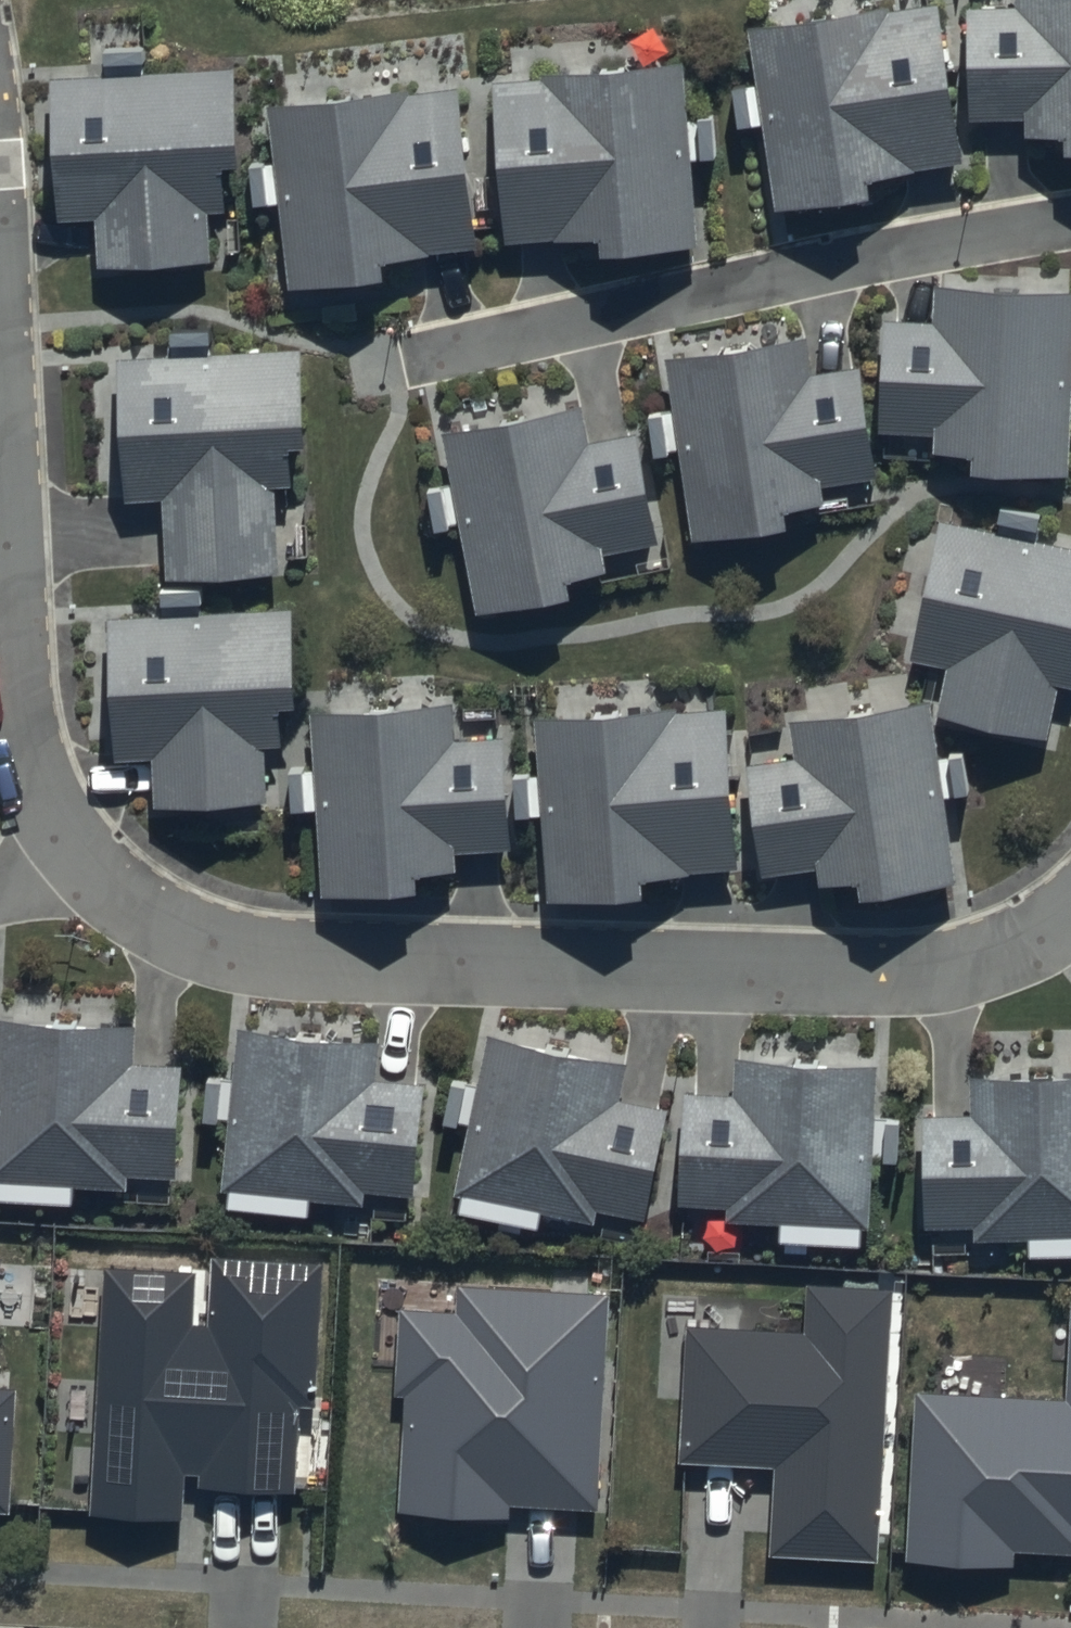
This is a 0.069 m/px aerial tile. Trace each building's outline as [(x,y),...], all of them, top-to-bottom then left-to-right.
[(771,192),(865,177),(863,167),(956,152),(931,0),(888,0),(880,1),(879,0),(851,0),(743,18),(771,192)] [(966,105),(1021,102),(1021,120),(1055,119),(1056,140),(1070,139),(1070,0),(963,0),(966,105)] [(695,232),(678,43),(539,58),(540,67),(482,73),(498,229),(595,219),(597,242),(695,232)] [(92,209),(94,252),(209,249),(207,203),(218,202),(216,145),(234,144),(231,55),(45,62),(50,211),(92,209)] [(402,75),(263,91),(284,274),(377,260),(376,246),(471,234),(452,77),(402,82),(402,75)] [(1070,300),(1070,287),(929,280),(927,323),(879,320),(874,428),(929,430),(928,444),(963,446),(963,466),(1064,470),(1070,300)] [(154,566),(273,561),(270,473),(282,472),(280,431),(302,431),(298,336),(108,343),(113,493),(151,492),(154,566)] [(800,336),(664,358),(692,534),(783,520),(781,507),(822,501),(820,486),(871,478),(854,369),(806,377),(800,336)] [(575,407),(443,434),(478,605),(568,587),(566,579),(607,570),(603,551),(654,541),(632,435),(583,445),(575,407)] [(932,504),(897,650),(940,660),(930,702),(1044,729),(1058,670),(1069,673),(1070,665),(1070,537),(932,504)] [(260,798),(258,742),(276,742),(276,703),(286,703),(285,605),(100,613),(105,756),(147,755),(149,798),(260,798)] [(946,869),(923,690),(778,709),(784,751),(737,757),(751,868),(811,860),(813,876),(848,871),(849,881),(946,869)] [(503,848),(501,734),(450,736),(449,697),(305,702),(313,887),(410,883),(409,864),(454,862),(454,850),(503,848)] [(533,713),(545,894),(638,887),(637,869),(732,862),(720,707),(673,710),(672,702),(533,713)] [(0,1002),(0,1192),(71,1194),(71,1174),(121,1176),(121,1162),(174,1164),(177,1054),(132,1052),(133,1006),(0,1002)] [(230,1012),(216,1175),(223,1176),(222,1194),(306,1202),(307,1185),(360,1190),(361,1177),(408,1181),(417,1071),(369,1067),(372,1024),(230,1012)] [(617,1049),(482,1021),(449,1180),(456,1182),(453,1199),(535,1216),(538,1201),(590,1212),(593,1197),(639,1207),(663,1095),(610,1084),(617,1049)] [(896,1105),(871,1105),(872,1053),(729,1043),(726,1084),(680,1080),(672,1194),(720,1197),(720,1207),(775,1211),(774,1230),(855,1235),(856,1218),(867,1219),(869,1156),(894,1157),(896,1105)] [(919,1103),(921,1215),(968,1214),(968,1228),(1023,1227),(1023,1246),(1070,1245),(1070,1060),(965,1062),(965,1102),(919,1103)] [(191,1259),(100,1254),(88,1510),(182,1514),(185,1465),(207,1466),(207,1477),(293,1481),(298,1390),(313,1391),(320,1251),(212,1246),(209,1315),(188,1314),(191,1259)] [(805,1321),(687,1314),(679,1448),(775,1453),(770,1542),(875,1548),(891,1274),(808,1270),(805,1321)] [(603,1284),(459,1278),(458,1303),(404,1300),(396,1510),(508,1514),(509,1493),(595,1497),(603,1284)] [(1068,1389),(918,1383),(912,1551),(1014,1555),(1014,1540),(1070,1542),(1070,1315),(1068,1389)] [(9,1501),(16,1370),(0,1369),(0,1500),(9,1501)]
